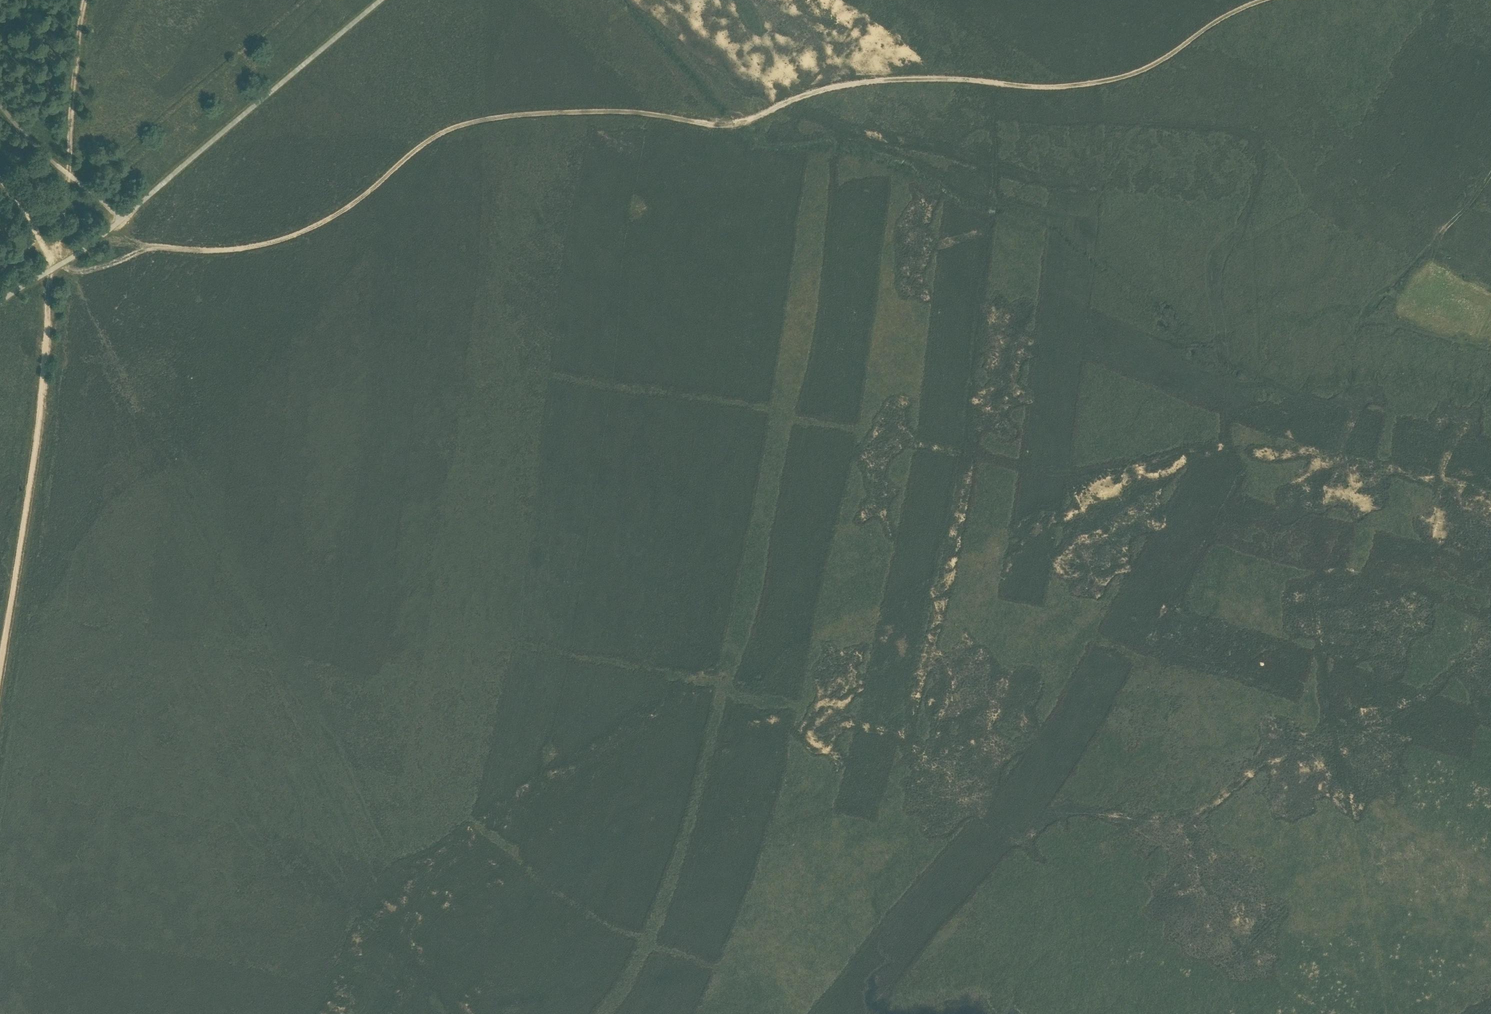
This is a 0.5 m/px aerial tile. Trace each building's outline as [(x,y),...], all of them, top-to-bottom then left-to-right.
[(1164,604),(1156,607),(1160,614),(1168,610),(1164,604)]
